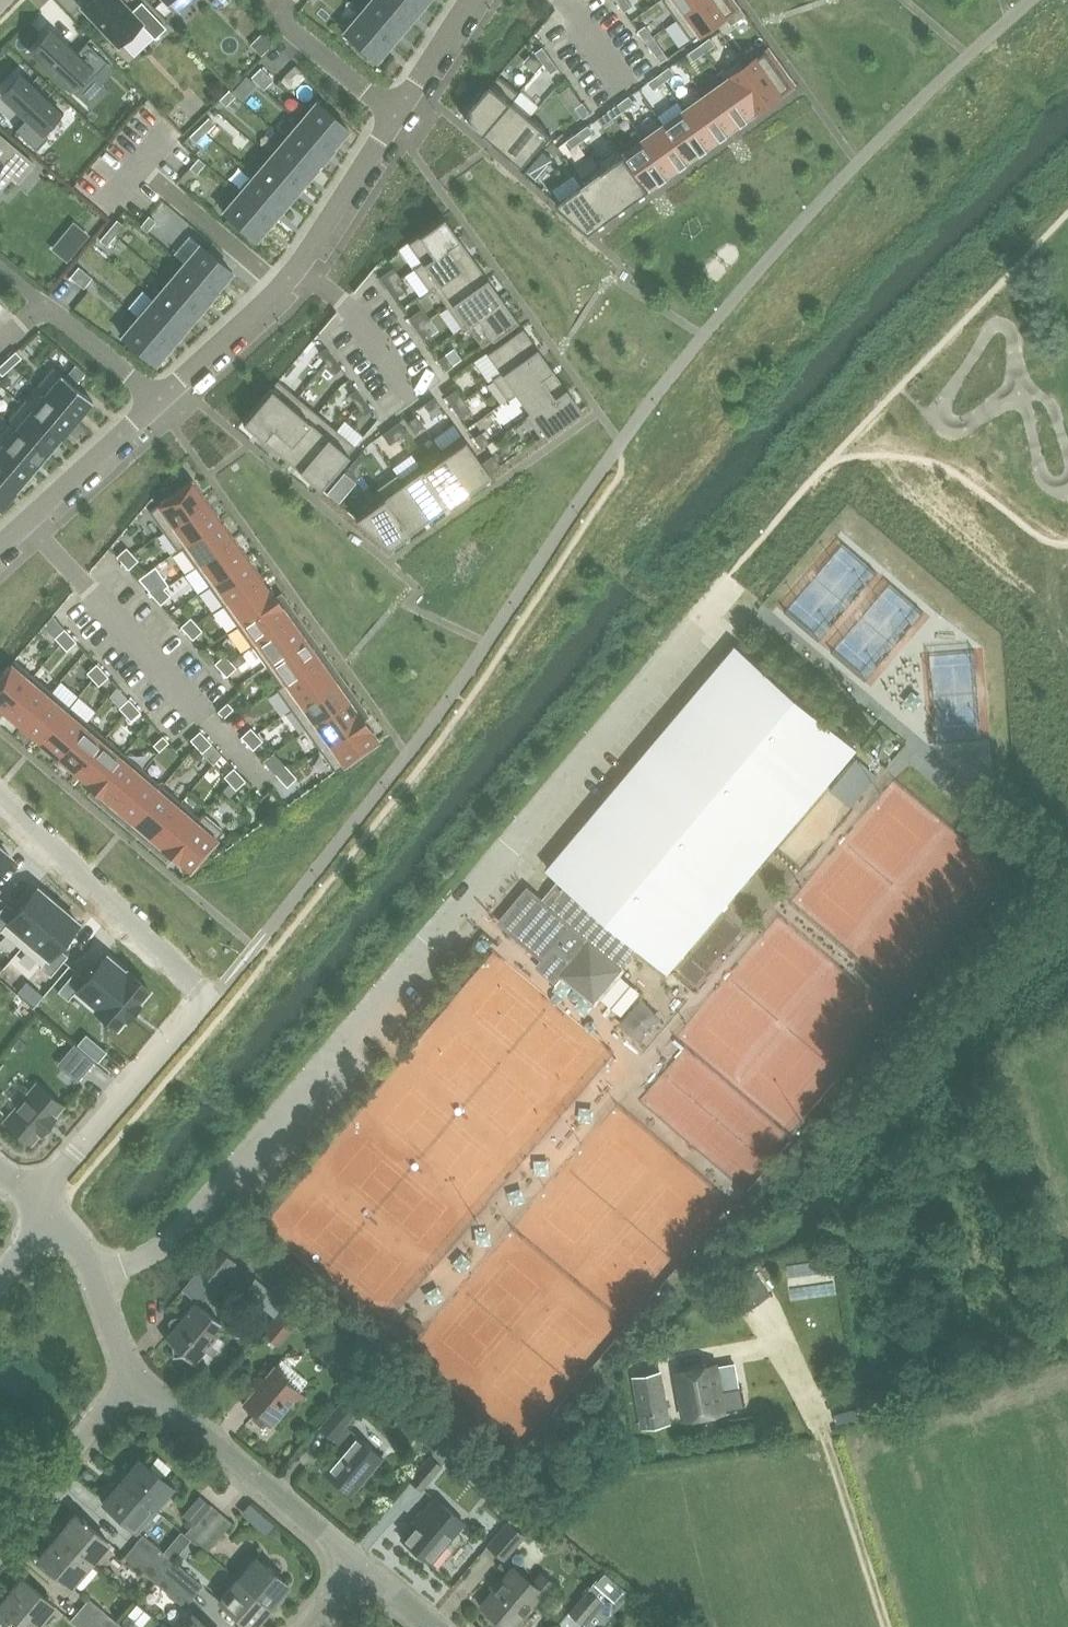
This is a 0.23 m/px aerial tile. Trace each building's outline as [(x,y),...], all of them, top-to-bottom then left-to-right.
[(141,1),(131,11),(120,0),(89,0),(82,7),(117,45),(140,23),(154,38),(166,27),(141,1)] [(391,40),(406,22),(380,0),(369,0),(358,12),(391,40)] [(406,22),(421,4),(417,0),(380,0),(406,22)] [(617,0),(625,11),(632,6),(628,0),(617,0)] [(677,19),(703,0),(664,0),(677,19)] [(730,0),(703,0),(677,19),(692,40),(725,16),(736,9),(730,0)] [(736,9),(725,16),(731,25),(745,15),(739,6),(736,9)] [(391,40),(358,12),(342,31),(375,59),(391,40)] [(638,30),(646,41),(653,36),(645,25),(638,30)] [(51,30),(30,52),(76,95),(107,62),(86,42),(75,53),(51,30)] [(661,46),(653,36),(646,41),(654,52),(661,46)] [(700,45),(705,52),(715,44),(710,37),(700,45)] [(694,60),(705,52),(700,45),(689,53),(694,60)] [(536,52),(543,62),(551,57),(543,46),(536,52)] [(740,57),(739,57),(770,101),(791,85),(766,50),(746,65),(740,57)] [(558,68),(551,57),(543,62),(551,73),(558,68)] [(750,115),(770,101),(739,57),(719,72),(750,115)] [(659,74),(664,81),(675,73),(670,66),(659,74)] [(257,82),(266,73),(260,67),(250,76),(257,82)] [(721,77),(702,91),(730,130),(750,115),(719,72),(718,72),(721,77)] [(272,80),(266,73),(257,82),(263,89),(272,80)] [(21,74),(1,95),(25,119),(15,130),(36,150),(47,137),(40,130),(59,109),(21,74)] [(664,81),(659,74),(648,82),(654,89),(664,81)] [(484,133),(519,92),(499,75),(478,99),(463,116),(474,125),(475,124),(484,133)] [(219,99),(225,105),(235,96),(228,89),(219,99)] [(709,144),(730,130),(702,91),(701,91),(704,95),(684,109),(709,144)] [(520,93),(519,92),(484,133),(494,141),(493,142),(502,150),(531,116),(513,101),(520,93)] [(619,103),(624,110),(634,103),(629,95),(619,103)] [(315,100),(299,119),(332,147),(348,128),(315,100)] [(583,102),(576,107),(584,118),(591,113),(583,102)] [(613,118),(624,110),(619,103),(608,111),(613,118)] [(664,124),(689,159),(709,144),(684,109),(664,124)] [(551,133),(531,116),(502,150),(512,158),(512,157),(523,166),(551,133)] [(199,126),(205,132),(214,123),(208,117),(199,126)] [(332,147),(299,119),(284,137),(317,165),(332,147)] [(689,159),(664,124),(644,138),(669,173),(689,159)] [(588,125),(578,132),(583,140),(594,132),(588,125)] [(195,142),(205,132),(199,126),(189,135),(195,142)] [(572,147),(583,140),(578,132),(567,140),(572,147)] [(0,189),(11,176),(18,181),(33,163),(0,135),(0,189)] [(301,183),(317,165),(284,137),(269,155),(301,183)] [(619,145),(618,146),(649,189),(650,188),(649,187),(669,173),(644,138),(624,152),(619,145)] [(618,146),(598,160),(629,203),(649,189),(618,146)] [(553,159),(544,151),(526,171),(536,179),(553,159)] [(286,201),(301,183),(269,155),(253,173),(286,201)] [(189,167),(196,173),(205,163),(198,157),(189,167)] [(608,218),(629,203),(598,160),(597,161),(600,165),(580,179),(608,218)] [(286,201),(253,173),(238,191),(271,219),(286,201)] [(590,231),(608,218),(580,179),(580,180),(583,184),(557,202),(590,231)] [(255,238),(271,219),(238,191),(222,210),(255,238)] [(148,215),(140,225),(147,231),(155,221),(148,215)] [(413,268),(457,237),(442,216),(407,241),(421,261),(413,268)] [(108,229),(115,235),(123,225),(116,219),(108,229)] [(115,235),(108,229),(99,239),(106,245),(115,235)] [(457,237),(413,268),(428,289),(472,257),(457,237)] [(183,262),(216,290),(232,271),(199,243),(183,262)] [(486,277),(472,257),(428,289),(432,286),(446,306),(486,277)] [(183,262),(168,280),(200,308),(216,290),(183,262)] [(76,282),(85,271),(78,266),(70,276),(76,282)] [(378,277),(386,287),(400,277),(393,267),(378,277)] [(92,277),(85,271),(76,282),(83,287),(92,277)] [(400,277),(386,287),(394,298),(404,290),(397,280),(400,277)] [(446,306),(461,326),(501,298),(486,277),(446,306)] [(152,298),(185,326),(200,308),(168,280),(152,298)] [(152,298),(137,316),(170,344),(185,326),(152,298)] [(516,319),(501,298),(461,326),(461,327),(466,324),(480,344),(516,319)] [(422,307),(407,317),(415,328),(429,318),(422,307)] [(154,363),(170,344),(137,316),(121,335),(154,363)] [(429,318),(415,328),(423,339),(427,335),(430,334),(422,323),(430,318),(429,318)] [(492,379),(536,347),(521,326),(485,351),(501,372),(492,378),(492,379)] [(326,362),(334,357),(326,346),(319,351),(326,362)] [(492,379),(507,399),(551,367),(536,347),(492,379)] [(15,350),(5,359),(11,365),(21,356),(15,350)] [(444,354),(437,359),(445,370),(452,365),(444,354)] [(341,368),(334,357),(326,362),(334,373),(341,368)] [(11,365),(5,359),(0,364),(0,373),(1,374),(11,365)] [(35,386),(75,420),(92,400),(52,366),(35,386)] [(551,367),(507,399),(507,400),(516,393),(529,412),(525,415),(525,416),(565,387),(551,367)] [(261,438),(297,396),(277,379),(242,421),(261,438)] [(75,420),(35,386),(21,403),(61,437),(75,420)] [(565,387),(525,416),(540,437),(581,409),(565,387)] [(349,393),(356,404),(363,399),(356,388),(349,393)] [(444,396),(452,407),(463,399),(455,389),(444,396)] [(280,454),(316,412),(297,396),(261,438),(280,454)] [(434,396),(423,404),(430,414),(441,407),(434,396)] [(363,399),(356,404),(364,415),(371,410),(363,399)] [(471,410),(463,399),(452,407),(460,418),(471,410)] [(6,420),(47,454),(61,437),(21,403),(6,420)] [(299,470),(335,428),(316,412),(280,454),(299,470)] [(423,426),(415,415),(406,422),(414,432),(423,426)] [(47,454),(6,420),(0,427),(0,444),(32,471),(47,454)] [(392,425),(400,436),(407,431),(399,420),(392,425)] [(400,436),(392,425),(381,433),(389,444),(400,436)] [(335,428),(299,470),(319,487),(354,445),(335,428)] [(473,437),(481,448),(489,443),(481,432),(473,437)] [(436,445),(468,489),(489,474),(489,473),(481,462),(461,434),(440,449),(437,444),(436,445)] [(16,490),(32,471),(0,444),(0,476),(16,490)] [(416,459),(448,504),(468,489),(436,445),(416,459)] [(361,451),(352,461),(359,467),(368,457),(361,451)] [(481,462),(489,473),(500,465),(492,454),(481,462)] [(428,518),(448,504),(416,459),(416,460),(419,464),(399,478),(428,518)] [(352,461),(344,471),(351,477),(354,480),(362,470),(359,467),(352,461)] [(407,533),(428,518),(399,478),(398,479),(395,474),(376,488),(407,533)] [(0,476),(0,509),(16,490),(0,476)] [(149,510),(163,530),(206,500),(191,480),(149,510)] [(407,533),(376,488),(374,490),(380,498),(354,517),(389,546),(407,533)] [(220,519),(206,500),(163,530),(177,550),(220,519)] [(220,519),(177,550),(178,550),(182,548),(195,566),(233,538),(220,519)] [(233,538),(195,566),(209,585),(247,557),(233,538)] [(116,555),(122,562),(132,553),(126,546),(116,555)] [(138,559),(132,553),(122,562),(128,568),(138,559)] [(247,557),(209,585),(222,604),(261,577),(247,557)] [(222,604),(237,624),(275,597),(275,596),(261,577),(222,604)] [(148,590),(154,597),(164,588),(158,582),(148,590)] [(164,588),(154,597),(160,603),(170,594),(164,588)] [(237,624),(251,645),(290,617),(275,597),(237,624)] [(180,625),(186,632),(196,623),(190,617),(180,625)] [(304,637),(290,617),(251,645),(266,665),(304,637)] [(202,630),(196,623),(186,632),(192,638),(202,630)] [(60,643),(70,634),(64,628),(54,637),(60,643)] [(76,641),(70,634),(60,643),(66,650),(76,641)] [(275,687),(276,688),(319,658),(304,637),(266,665),(280,684),(275,687)] [(528,888),(500,921),(511,931),(542,957),(544,959),(541,962),(559,978),(562,974),(562,975),(594,1002),(622,970),(654,997),(673,974),(668,970),(774,846),(825,786),(828,783),(857,748),(736,645),(724,659),(549,865),(547,867),(560,878),(544,897),(541,900),(539,898),(528,888)] [(214,662),(220,669),(230,660),(224,654),(214,662)] [(291,709),(333,678),(319,658),(276,688),(291,709)] [(33,675),(14,659),(0,676),(0,709),(2,711),(33,675)] [(235,667),(230,660),(220,669),(226,675),(235,667)] [(92,678),(102,669),(96,663),(86,672),(92,678)] [(102,669),(92,678),(98,685),(108,676),(102,669)] [(33,675),(2,711),(20,727),(51,690),(33,675)] [(291,709),(305,729),(348,698),(333,678),(291,709)] [(38,742),(69,706),(51,690),(20,727),(38,742)] [(118,707),(124,713),(134,704),(128,698),(118,707)] [(320,749),(362,718),(348,698),(305,729),(320,749)] [(233,708),(227,702),(217,710),(223,717),(233,708)] [(140,711),(134,704),(124,713),(130,720),(140,711)] [(69,706),(38,742),(56,757),(87,721),(69,706)] [(362,718),(320,749),(335,770),(377,740),(363,720),(362,718)] [(56,757),(74,772),(105,736),(87,721),(56,757)] [(241,736),(246,742),(256,733),(250,727),(241,736)] [(190,739),(195,745),(205,736),(199,730),(190,739)] [(262,740),(256,733),(246,742),(252,748),(262,740)] [(153,744),(159,750),(168,741),(162,735),(153,744)] [(124,752),(105,736),(74,772),(93,789),(124,752)] [(211,743),(205,736),(195,745),(201,752),(211,743)] [(124,752),(93,789),(112,805),(143,768),(124,752)] [(856,759),(831,789),(851,806),(876,776),(856,759)] [(281,779),(290,770),(284,764),(275,773),(281,779)] [(224,776),(229,782),(239,773),(233,767),(224,776)] [(143,768),(112,805),(131,821),(162,785),(143,768)] [(290,770),(281,779),(286,786),(296,777),(290,770)] [(239,773),(229,782),(235,789),(245,780),(239,773)] [(131,821),(150,837),(181,801),(162,785),(131,821)] [(181,801),(150,837),(169,853),(203,813),(203,812),(199,816),(181,801)] [(203,813),(169,853),(189,870),(223,830),(203,813)] [(10,856),(3,850),(5,848),(0,844),(0,869),(10,856)] [(0,909),(0,930),(21,947),(57,904),(36,886),(16,911),(5,902),(0,909)] [(57,904),(21,947),(41,964),(39,966),(50,975),(67,954),(57,946),(78,922),(57,904)] [(75,969),(57,990),(67,999),(73,993),(93,1010),(127,970),(127,969),(125,971),(105,954),(85,978),(75,969)] [(127,970),(93,1010),(94,1011),(96,1009),(116,1026),(123,1017),(125,1018),(139,1002),(137,1000),(148,987),(127,970)] [(86,1033),(77,1043),(98,1061),(106,1051),(86,1033)] [(84,1052),(67,1072),(77,1080),(94,1060),(84,1052)] [(5,1120),(30,1142),(39,1132),(40,1132),(54,1116),(53,1115),(61,1105),(36,1084),(5,1120)] [(217,1246),(197,1270),(182,1288),(199,1303),(214,1284),(234,1261),(217,1246)] [(771,1295),(754,1269),(727,1286),(744,1312),(771,1295)] [(174,1326),(164,1338),(171,1344),(172,1357),(184,1355),(192,1363),(215,1336),(211,1332),(219,1321),(195,1301),(183,1315),(174,1316),(174,1326)] [(260,1330),(277,1344),(301,1316),(285,1302),(260,1330)] [(716,1363),(676,1371),(684,1418),(724,1411),(724,1410),(745,1407),(742,1386),(721,1390),(716,1363)] [(255,1388),(242,1404),(243,1405),(244,1404),(254,1413),(250,1418),(262,1428),(266,1424),(269,1426),(272,1423),(298,1392),(298,1391),(297,1391),(297,1392),(283,1380),(287,1376),(286,1374),(285,1375),(275,1367),(276,1366),(275,1366),(274,1365),(266,1375),(252,1377),(255,1388)] [(659,1375),(636,1379),(640,1400),(644,1426),(667,1422),(663,1396),(659,1375)] [(332,1439),(339,1445),(343,1448),(323,1472),(340,1487),(351,1474),(359,1481),(383,1454),(382,1453),(380,1454),(351,1429),(344,1424),(356,1410),(342,1398),(318,1427),(332,1439)] [(430,1456),(440,1465),(457,1445),(447,1436),(430,1456)] [(430,1456),(410,1479),(420,1489),(440,1465),(430,1456)] [(139,1458),(120,1480),(153,1508),(164,1517),(182,1495),(188,1489),(165,1470),(160,1476),(148,1466),(139,1458)] [(120,1480),(101,1502),(135,1530),(146,1517),(156,1526),(164,1517),(153,1508),(120,1480)] [(434,1498),(401,1538),(429,1562),(463,1522),(434,1498)] [(195,1544),(221,1513),(210,1504),(184,1535),(195,1544)] [(221,1513),(195,1544),(206,1553),(232,1522),(221,1513)] [(56,1536),(89,1563),(107,1542),(75,1514),(56,1536)] [(509,1523),(489,1546),(503,1558),(523,1535),(509,1523)] [(163,1571),(172,1560),(142,1535),(133,1545),(163,1571)] [(89,1563),(56,1536),(38,1557),(71,1585),(89,1563)] [(124,1557),(154,1582),(163,1571),(133,1545),(124,1557)] [(255,1556),(237,1578),(270,1606),(289,1584),(255,1556)] [(172,1560),(163,1571),(193,1596),(202,1586),(172,1560)] [(530,1581),(512,1566),(480,1605),(506,1626),(512,1626),(542,1591),(556,1573),(545,1565),(530,1581)] [(163,1571),(154,1582),(184,1607),(193,1596),(163,1571)] [(3,1599),(36,1626),(54,1605),(21,1578),(3,1599)] [(237,1578),(218,1600),(250,1626),(252,1626),(270,1606),(237,1578)] [(588,1588),(568,1612),(581,1623),(601,1599),(588,1588)] [(118,1624),(88,1598),(79,1609),(100,1626),(116,1626),(118,1624)] [(36,1626),(3,1599),(0,1602),(0,1626),(35,1626),(36,1626)] [(77,1626),(100,1626),(79,1609),(69,1620),(77,1626)] [(179,1626),(209,1626),(191,1612),(179,1626)]
